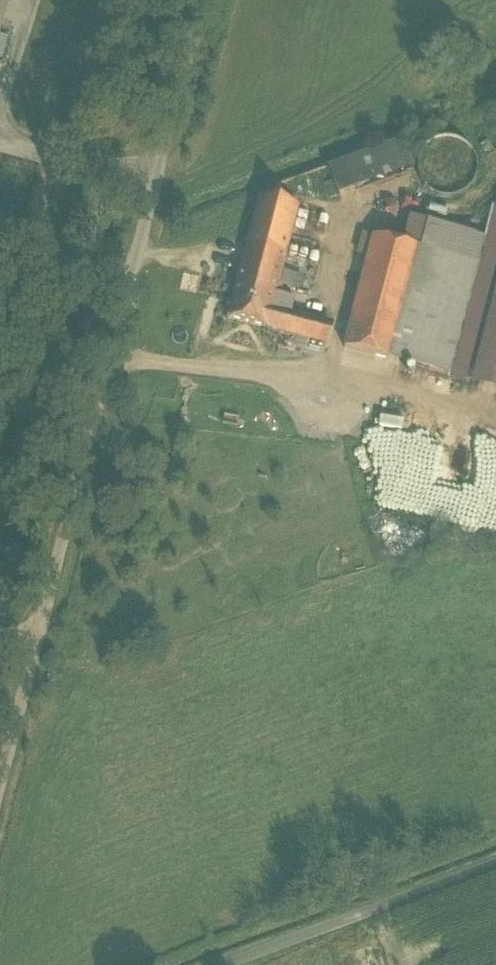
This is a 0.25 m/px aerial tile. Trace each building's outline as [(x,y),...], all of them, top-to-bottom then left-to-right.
[(474,179),(476,167),(473,156),(467,146),(457,140),(446,138),(434,140),(424,147),(418,156),(416,168),(418,179),(425,189),(435,195),(446,197),(458,195),(467,189),(474,179)] [(402,140),(327,168),(338,198),(413,170),(402,140)] [(297,207),(258,197),(246,245),(285,255),(297,207)] [(453,377),(495,388),(495,211),(453,377)] [(484,236),(427,222),(421,248),(477,263),(484,236)] [(419,248),(373,236),(344,348),(390,360),(419,248)] [(285,255),(246,245),(239,275),(277,284),(285,255)] [(421,248),(419,248),(390,360),(449,375),(477,263),(421,248)] [(277,284),(239,275),(232,301),(231,300),(227,318),(285,333),(290,315),(291,313),(294,300),(275,294),(277,284)] [(333,324),(291,313),(290,315),(301,318),(297,336),(328,344),(333,324)] [(301,318),(290,315),(285,333),(297,336),(301,318)] [(322,347),(304,342),(301,353),(319,357),(322,347)] [(452,424),(380,411),(377,431),(448,444),(452,424)]
